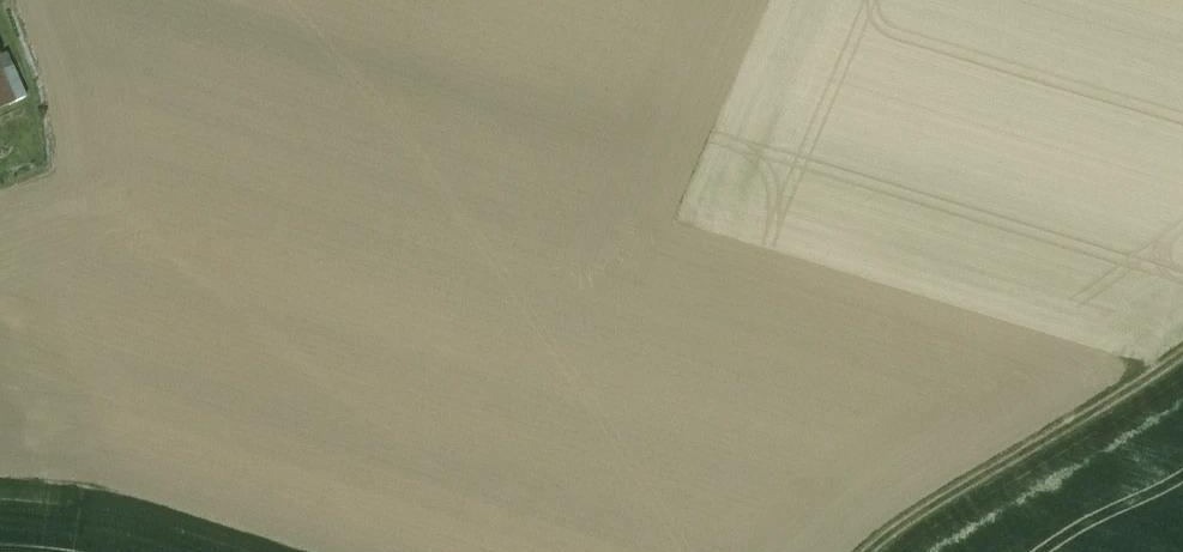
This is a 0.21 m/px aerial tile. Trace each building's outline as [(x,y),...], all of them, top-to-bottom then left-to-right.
[(11,99),(0,74),(0,104),(11,99)]
